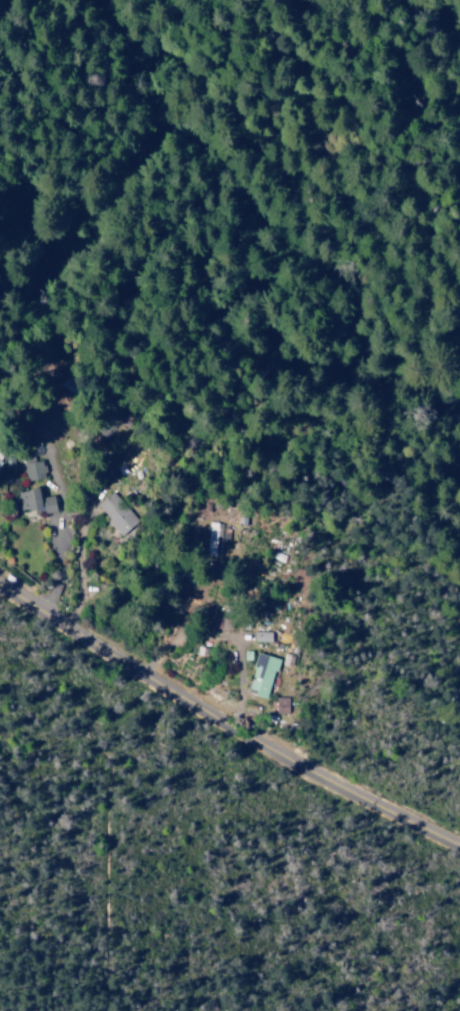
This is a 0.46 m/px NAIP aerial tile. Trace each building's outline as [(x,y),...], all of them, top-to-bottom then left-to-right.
[(46,477),(44,461),(26,463),(28,479),(46,477)] [(56,495),(45,497),(43,488),(20,492),(24,515),(58,508),(56,495)] [(99,504),(121,536),(138,524),(117,492),(99,504)] [(255,642),(273,642),(273,632),(256,632),(255,642)] [(249,693),(269,699),(280,658),(260,653),(249,693)] [(289,697),(278,697),(278,713),(289,713),(289,697)]
